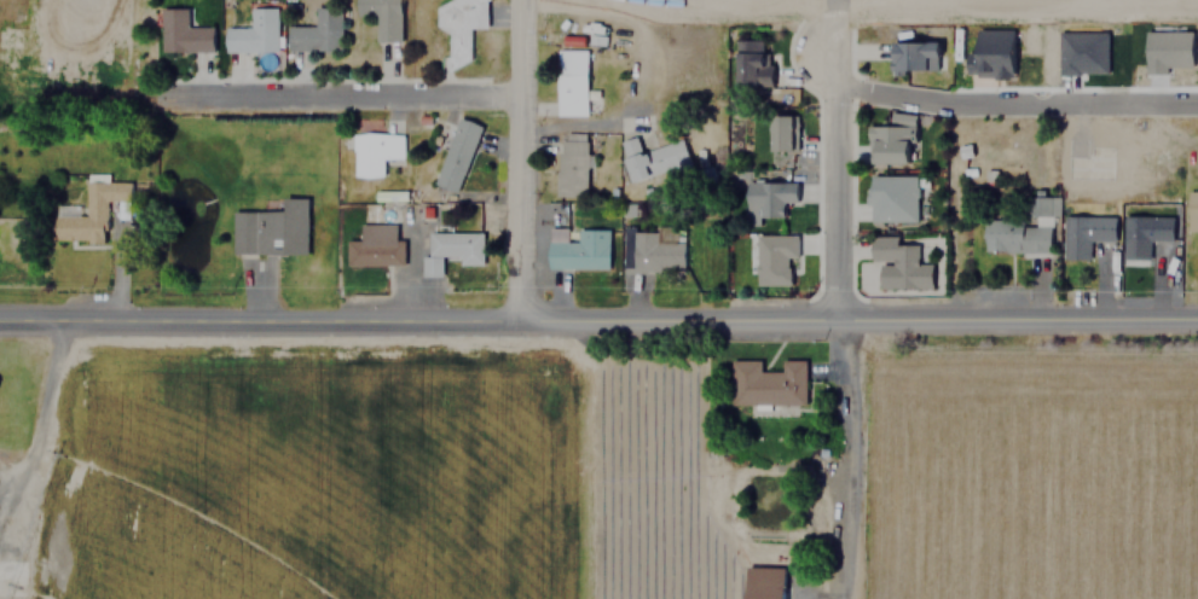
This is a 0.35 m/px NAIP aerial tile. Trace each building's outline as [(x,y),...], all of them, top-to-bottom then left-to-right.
[(357,14),(375,14),(375,41),(400,41),(400,0),(357,0),(357,14)] [(439,29),(447,29),(448,53),(440,53),(440,66),(470,66),(469,28),(486,27),(485,0),(438,0),(439,29)] [(277,51),(276,6),(250,6),(251,27),(225,27),(225,51),(277,51)] [(341,6),(314,6),(314,24),(288,24),(288,51),(341,51),(341,6)] [(212,25),(186,25),(186,7),(161,7),(161,52),(212,52),(212,25)] [(892,41),(892,70),(938,69),(938,28),(898,29),(898,41),(892,41)] [(1012,75),(1012,28),(976,28),(976,53),(966,53),(966,75),(1012,75)] [(1109,72),(1107,30),(1059,33),(1060,74),(1109,72)] [(1147,30),(1146,74),(1168,74),(1168,66),(1193,66),(1194,31),(1147,30)] [(734,86),(771,86),(771,53),(762,53),(762,39),(734,39),(734,86)] [(586,115),(586,48),(556,48),(556,115),(586,115)] [(792,115),(766,115),(766,168),(792,168),(792,115)] [(480,124),(456,116),(432,185),(456,193),(480,124)] [(889,126),(866,126),(866,163),(907,163),(907,139),(889,139),(889,126)] [(403,158),(401,133),(352,133),(352,176),(383,176),(383,158),(403,158)] [(586,133),(557,133),(557,193),(586,193),(586,133)] [(683,139),(639,149),(637,136),(619,140),(629,181),(667,173),(669,178),(690,173),(683,139)] [(915,175),(869,175),(869,221),(915,221),(915,175)] [(106,202),(115,202),(115,219),(128,219),(129,181),(85,180),(85,215),(54,215),(54,240),(106,242),(106,202)] [(795,203),(795,181),(747,181),(747,217),(783,217),(782,203),(795,203)] [(1197,231),(1197,191),(1186,191),(1186,231),(1197,231)] [(1029,216),(1060,216),(1060,197),(1029,196),(1029,216)] [(306,197),(278,197),(278,207),(253,207),(253,254),(306,254),(306,197)] [(1061,215),(1061,258),(1088,258),(1088,240),(1113,240),(1113,215),(1061,215)] [(1122,262),(1147,262),(1148,240),(1170,240),(1171,215),(1122,215),(1122,262)] [(983,221),(983,251),(1048,251),(1048,221),(983,221)] [(403,238),(395,238),(395,225),(359,225),(359,239),(346,239),(346,264),(403,264),(403,238)] [(607,268),(607,226),(575,227),(575,240),(566,240),(566,227),(548,227),(548,268),(607,268)] [(621,271),(683,271),(683,240),(671,240),(671,227),(621,227),(621,271)] [(481,264),(481,232),(427,232),(427,264),(481,264)] [(756,285),(794,285),(794,233),(756,233),(756,285)] [(878,261),(878,289),(931,289),(931,261),(904,261),(904,235),(869,235),(869,261),(878,261)] [(804,405),(805,359),(780,359),(780,371),(759,371),(759,359),(729,359),(729,405),(804,405)] [(743,585),(743,598),(781,598),(781,585),(743,585)]
